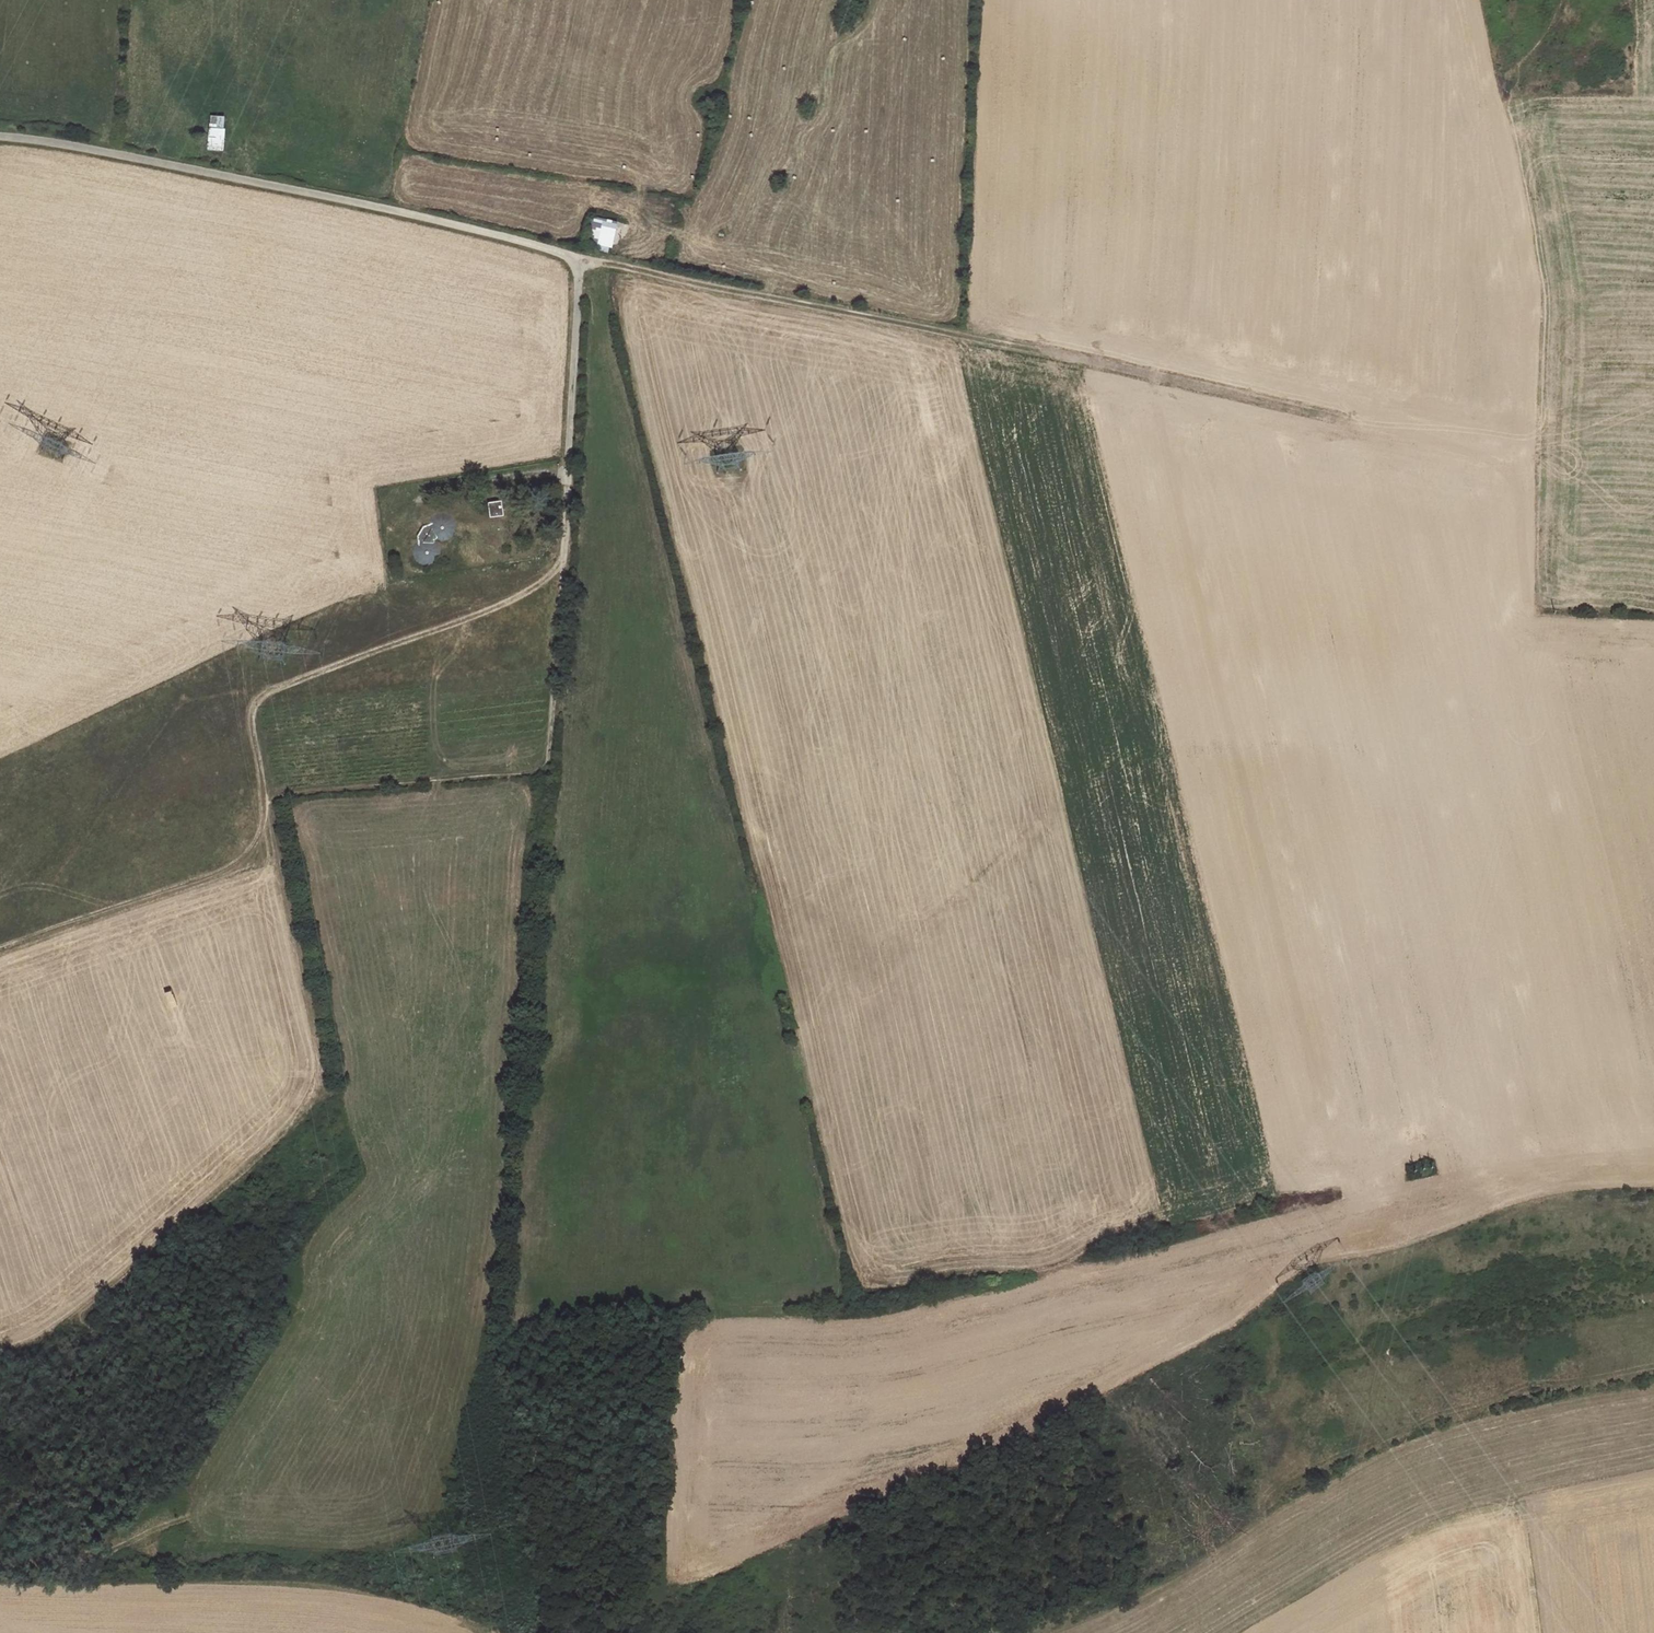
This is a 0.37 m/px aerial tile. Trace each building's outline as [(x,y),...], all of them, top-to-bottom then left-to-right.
[(226,151),(227,116),(210,116),(210,151),(226,151)] [(613,249),(620,222),(596,216),(589,243),(613,249)] [(501,503),(488,505),(490,519),(503,517),(501,503)]
